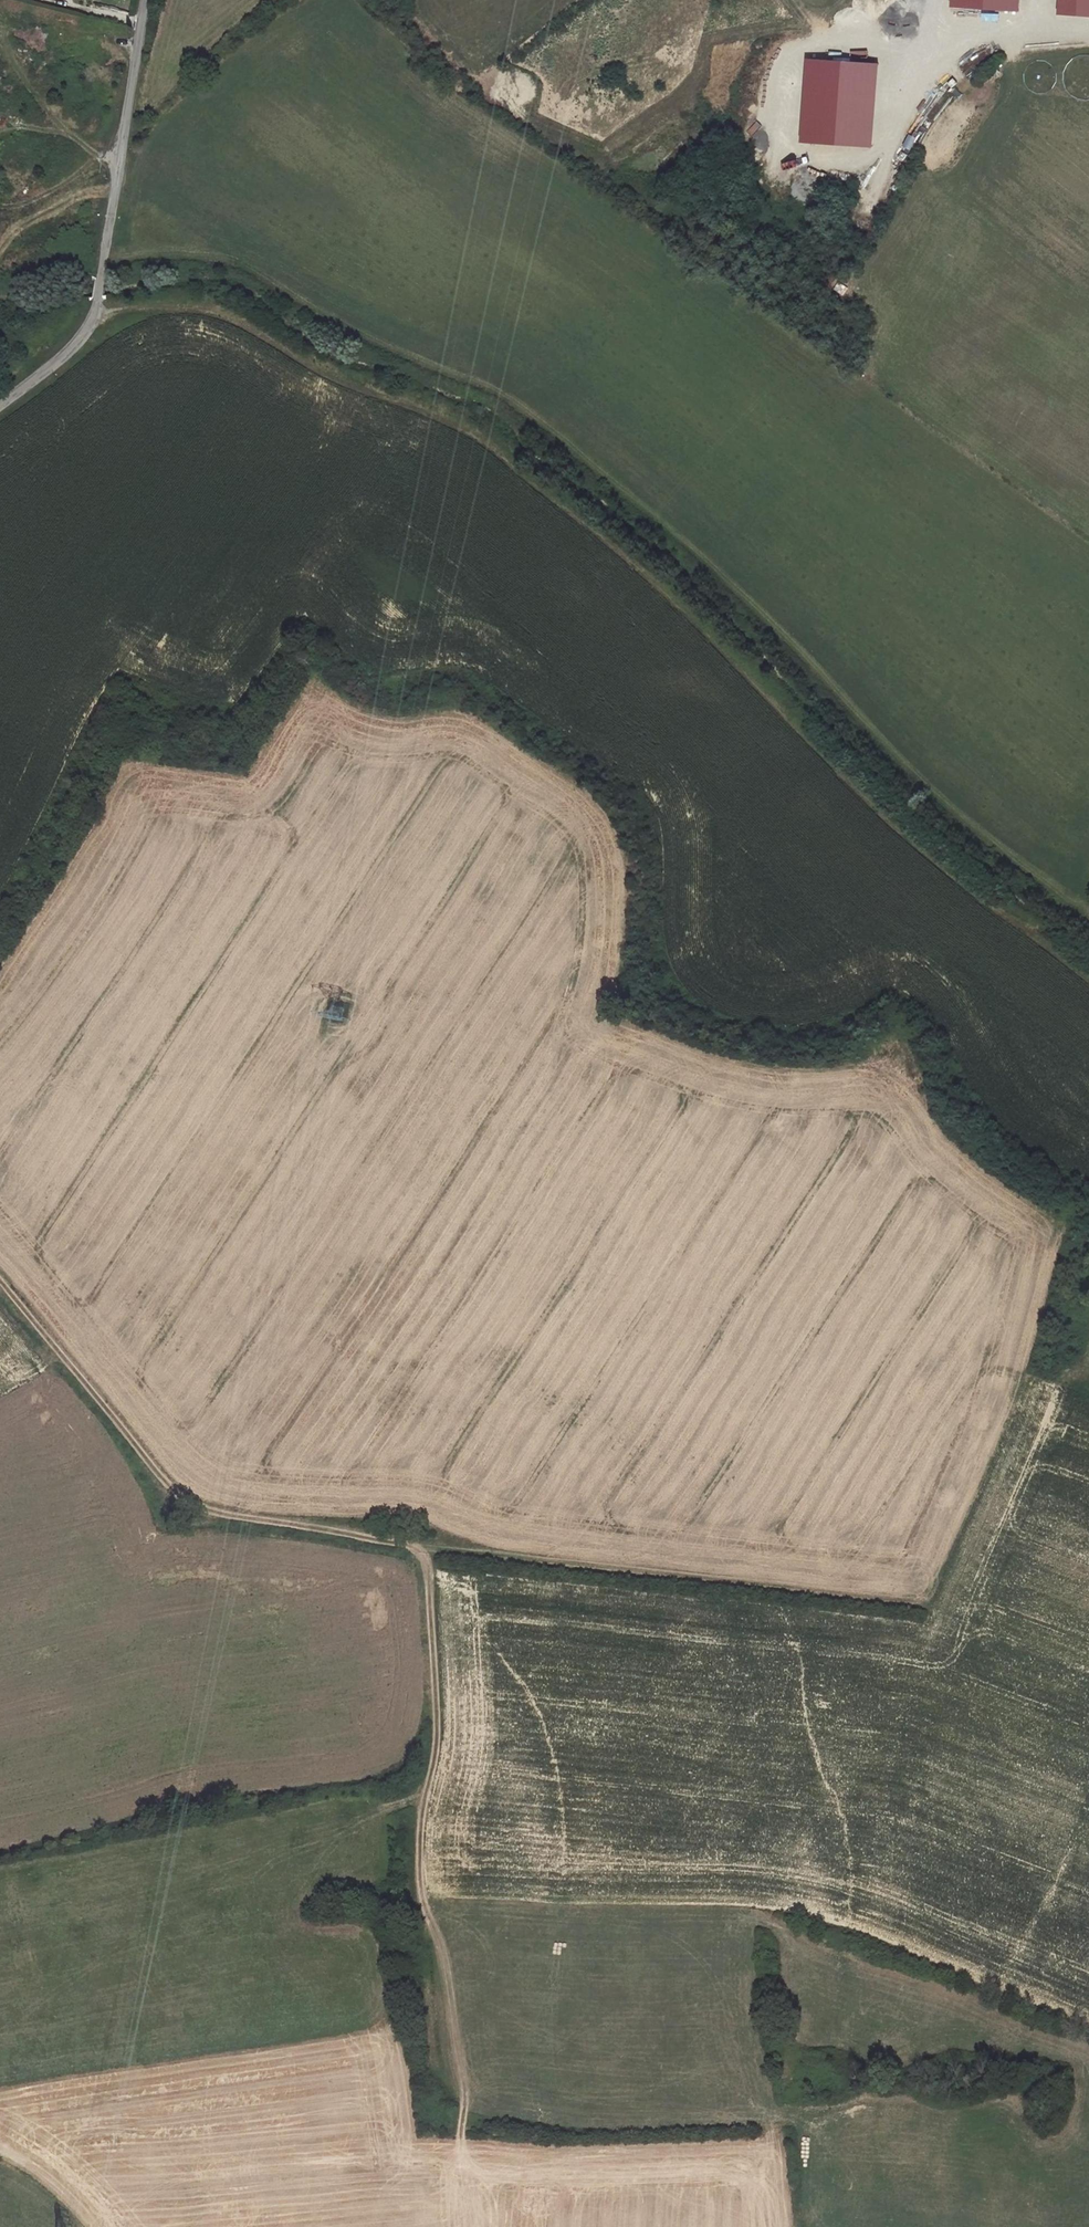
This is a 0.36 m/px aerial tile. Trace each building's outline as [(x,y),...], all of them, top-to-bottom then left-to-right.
[(955,6),(1019,10),(1019,0),(956,0),(955,6)] [(1061,11),(1088,14),(1088,0),(1062,0),(1061,11)] [(879,65),(810,60),(805,138),(874,142),(879,65)] [(508,1594),(510,1587),(496,1582),(493,1589),(508,1594)]
